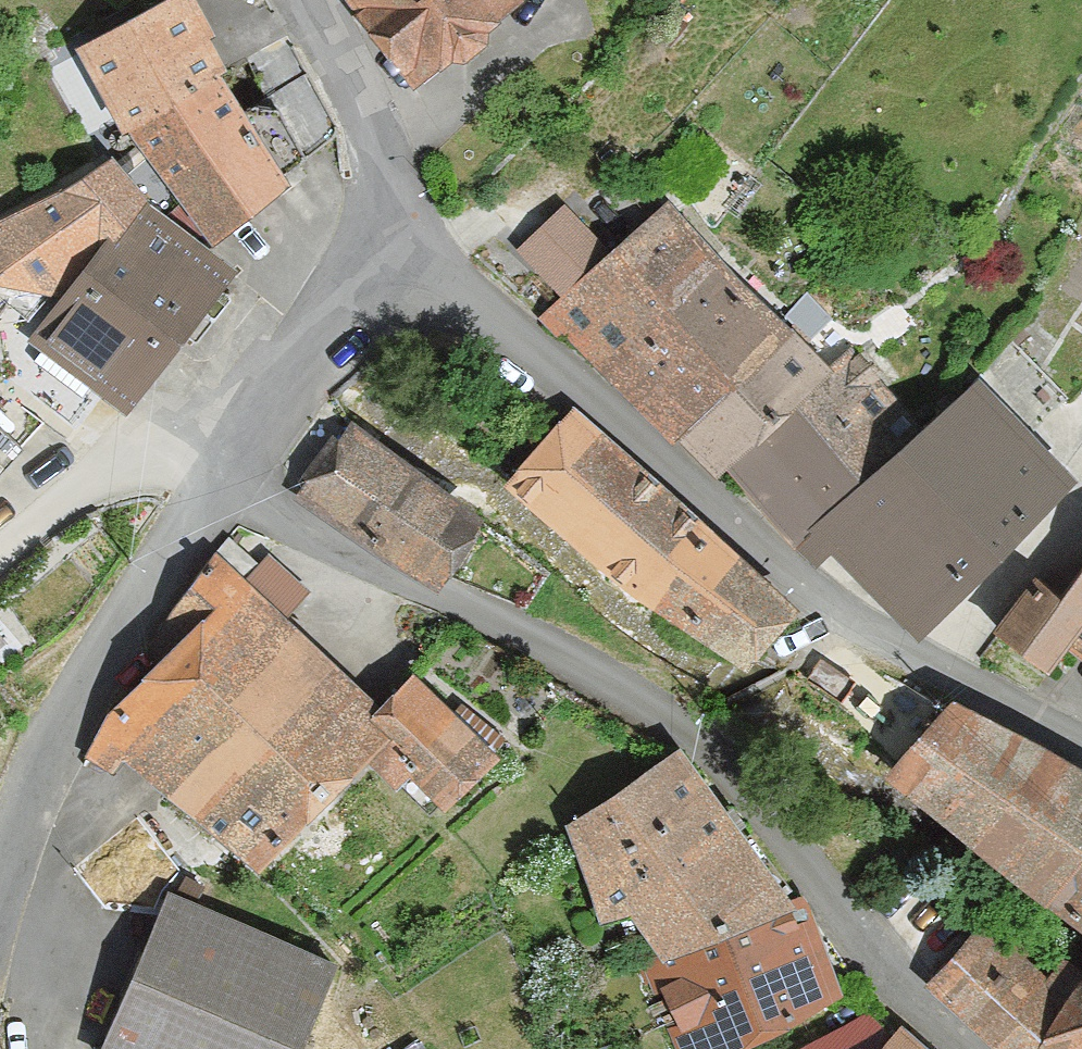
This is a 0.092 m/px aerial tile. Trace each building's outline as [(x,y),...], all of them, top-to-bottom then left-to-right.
[(213,241),(289,181),(284,174),(246,116),(219,74),(228,68),(207,35),(214,31),(191,0),(161,0),(79,47),(128,126),(213,241)] [(418,79),(516,0),(353,0),(418,79)] [(247,71),(267,105),(298,159),(339,136),(288,48),(247,71)] [(267,105),(246,116),(284,174),(298,159),(267,105)] [(143,195),(115,157),(55,199),(0,223),(0,298),(30,320),(82,250),(93,258),(30,337),(47,351),(22,382),(75,424),(102,390),(123,407),(234,268),(143,195)] [(545,314),(720,468),(825,369),(671,203),(611,259),(562,205),(520,246),(569,295),(545,314)] [(815,525),(920,425),(849,344),(825,369),(720,468),(750,493),(765,477),(815,525)] [(815,525),(926,623),(1072,476),(972,371),(920,425),(815,525)] [(630,589),(748,665),(794,608),(564,417),(505,481),(630,589)] [(23,451),(0,430),(0,476),(23,451)] [(349,434),(311,495),(453,583),(491,522),(349,434)] [(127,749),(255,870),(364,756),(395,785),(409,771),(446,806),(497,753),(413,673),(379,708),(283,617),(308,591),(269,553),(245,579),(218,554),(169,606),(194,630),(103,725),(90,756),(116,769),(127,749)] [(1081,655),(1081,573),(1065,597),(1036,576),(998,630),(1049,666),(1065,643),(1081,655)] [(1054,899),(1081,865),(1081,785),(945,704),(886,766),(1054,899)] [(645,956),(780,885),(667,759),(572,827),(601,918),(627,911),(645,956)] [(1054,899),(1081,923),(1081,865),(1054,899)] [(841,990),(780,885),(645,956),(683,1048),(722,1048),(841,990)] [(173,893),(105,1048),(298,1048),(336,963),(173,893)] [(1012,1048),(1030,1048),(1074,988),(994,911),(935,975),(1012,1048)] [(1074,988),(1030,1048),(1081,1048),(1081,977),(1074,988)] [(890,1048),(865,1011),(800,1048),(890,1048)] [(905,1033),(890,1048),(923,1048),(905,1033)] [(421,1034),(399,1048),(431,1048),(421,1034)]
